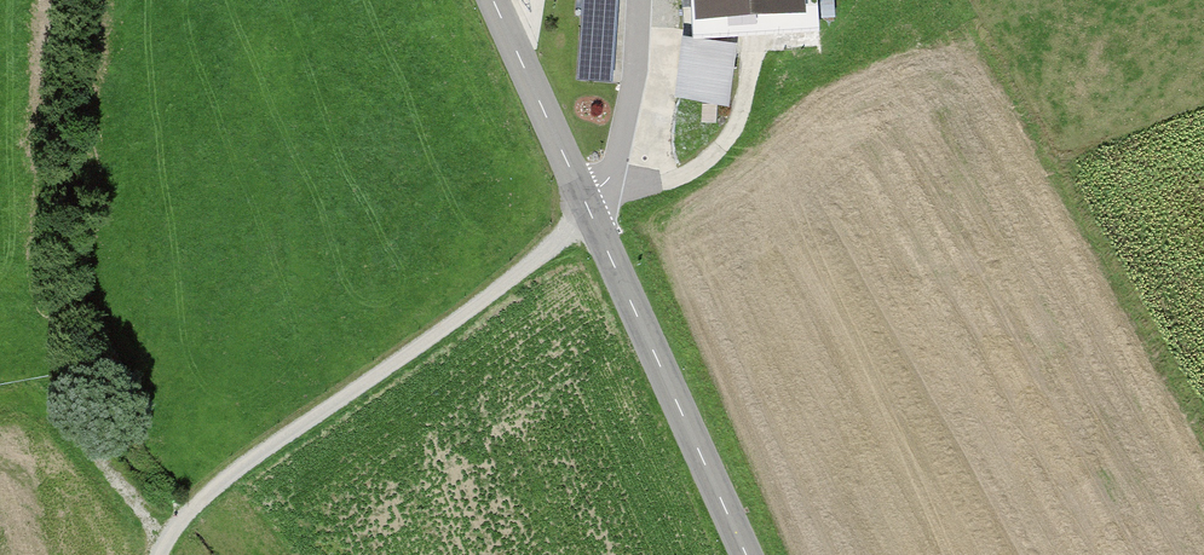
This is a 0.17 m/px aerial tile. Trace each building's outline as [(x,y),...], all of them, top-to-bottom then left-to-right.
[(578,83),(614,85),(620,0),(584,0),(578,83)] [(806,12),(805,0),(703,0),(704,17),(806,12)] [(735,98),(740,34),(685,29),(680,93),(735,98)]
